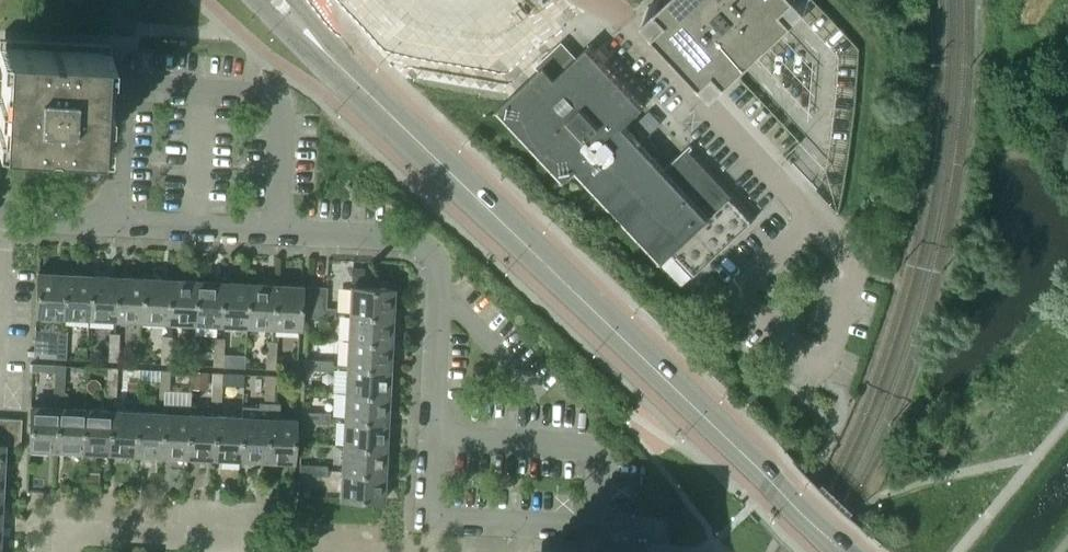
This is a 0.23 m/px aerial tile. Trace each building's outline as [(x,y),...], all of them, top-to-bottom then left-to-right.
[(646,9),(716,84),(805,0),(656,0),(646,9)] [(109,49),(110,42),(0,36),(0,145),(104,150),(109,49)] [(665,169),(624,125),(648,102),(647,101),(643,104),(590,48),(594,44),(593,43),(564,69),(555,59),(545,68),(544,67),(492,115),(493,117),(497,113),(561,181),(557,185),(559,186),(574,171),(659,262),(655,266),(656,268),(672,253),(692,275),(688,278),(689,280),(756,217),(755,216),(751,220),(687,151),(691,147),(690,146),(665,169)] [(62,316),(65,270),(64,270),(64,272),(57,272),(38,271),(38,268),(37,268),(35,315),(62,316)] [(89,318),(91,272),(90,272),(90,274),(65,273),(65,270),(62,316),(89,318)] [(115,319),(117,272),(116,272),(116,275),(91,274),(91,272),(89,318),(115,319)] [(141,320),(143,275),(142,275),(142,276),(118,275),(118,272),(117,272),(115,319),(141,320)] [(168,321),(170,275),(169,275),(169,278),(144,276),(144,275),(143,275),(141,320),(168,321)] [(194,323),(196,277),(195,277),(195,279),(171,278),(171,275),(170,275),(168,321),(194,323)] [(220,324),(222,277),(221,277),(221,280),(197,279),(197,277),(196,277),(194,323),(220,324)] [(246,325),(248,280),(246,280),(246,281),(223,280),(223,277),(222,277),(220,324),(246,325)] [(272,326),(274,281),(273,281),(273,283),(249,281),(249,280),(248,280),(246,325),(272,326)] [(299,328),(301,282),(300,282),(299,284),(275,283),(275,281),(274,281),(272,326),(299,328)] [(326,307),(327,286),(307,285),(307,316),(320,316),(321,306),(326,307)] [(390,314),(392,290),(394,290),(394,288),(350,286),(348,313),(393,316),(393,314),(390,314)] [(334,317),(334,312),(334,308),(326,307),(321,306),(320,316),(334,317)] [(389,341),(390,317),(393,317),(393,316),(348,313),(347,339),(391,342),(391,341),(389,341)] [(66,358),(66,344),(67,330),(57,330),(57,339),(34,338),(34,352),(56,353),(56,357),(66,358)] [(119,347),(119,333),(110,332),(109,346),(119,347)] [(171,349),(172,335),(162,335),(161,349),(171,349)] [(224,352),(225,338),(214,338),(214,351),(224,352)] [(388,367),(389,343),(391,343),(391,342),(347,339),(346,366),(390,368),(390,367),(388,367)] [(275,354),(275,341),(266,341),(265,354),(275,354)] [(118,360),(119,347),(109,346),(108,360),(118,360)] [(171,363),(171,349),(161,349),(161,362),(171,363)] [(223,365),(224,352),(214,351),(213,365),(223,365)] [(274,368),(275,354),(265,354),(265,367),(274,368)] [(318,369),(318,359),(305,359),(304,369),(318,369)] [(331,370),(332,365),(332,360),(318,359),(318,369),(331,370)] [(65,378),(65,364),(55,364),(55,378),(65,378)] [(386,393),(388,369),(390,369),(390,368),(346,366),(344,392),(389,394),(389,393),(386,393)] [(117,381),(118,367),(108,367),(107,381),(117,381)] [(170,384),(170,370),(161,369),(160,383),(170,384)] [(222,383),(243,384),(244,373),(213,372),(212,386),(222,386),(222,383)] [(273,389),(274,375),(264,375),(263,389),(273,389)] [(64,392),(65,378),(55,378),(54,391),(58,392),(64,392)] [(116,395),(117,381),(107,381),(106,395),(116,395)] [(169,397),(170,384),(160,383),(159,397),(169,397)] [(222,400),(222,386),(212,386),(211,400),(222,400)] [(268,402),(273,403),(273,389),(263,389),(262,402),(259,402),(259,407),(242,406),(242,415),(240,460),(241,460),(241,458),(264,459),(264,461),(265,461),(268,402)] [(82,453),(84,407),(69,406),(67,392),(64,392),(58,392),(58,406),(57,406),(55,452),(56,452),(56,450),(80,451),(80,453),(82,453)] [(385,420),(386,395),(389,395),(389,394),(344,392),(343,419),(387,421),(387,420),(385,420)] [(292,461),(294,417),(278,416),(279,403),(273,403),(268,402),(265,461),(266,461),(266,459),(290,460),(291,461),(292,461)] [(55,452),(57,406),(30,405),(28,450),(30,450),(30,448),(54,449),(54,452),(55,452)] [(108,455),(111,408),(84,407),(82,453),(83,453),(83,451),(107,452),(107,455),(108,455)] [(135,455),(137,410),(111,408),(108,455),(109,455),(110,452),(134,453),(133,455),(135,455)] [(160,457),(163,411),(137,410),(135,455),(136,455),(136,453),(160,455),(160,457)] [(187,458),(189,412),(163,411),(160,457),(161,457),(161,455),(186,456),(186,458),(187,458)] [(315,422),(316,412),(302,411),(302,421),(315,422)] [(213,460),(215,413),(189,412),(187,458),(188,458),(188,456),(212,457),(212,460),(213,460)] [(329,422),(330,412),(316,412),(315,422),(329,422)] [(240,460),(242,415),(215,413),(213,460),(214,460),(214,457),(239,458),(239,460),(240,460)] [(19,445),(21,419),(8,418),(6,444),(19,445)] [(384,446),(385,421),(387,422),(387,421),(343,419),(342,445),(386,447),(386,446),(384,446)] [(383,472),(384,447),(386,447),(342,445),(341,471),(385,473),(385,472),(383,472)] [(313,474),(313,464),(299,464),(299,474),(313,474)] [(327,475),(327,470),(327,465),(313,464),(313,474),(327,475)] [(381,498),(382,474),(385,474),(385,473),(341,471),(339,498),(383,500),(384,498),(381,498)]
